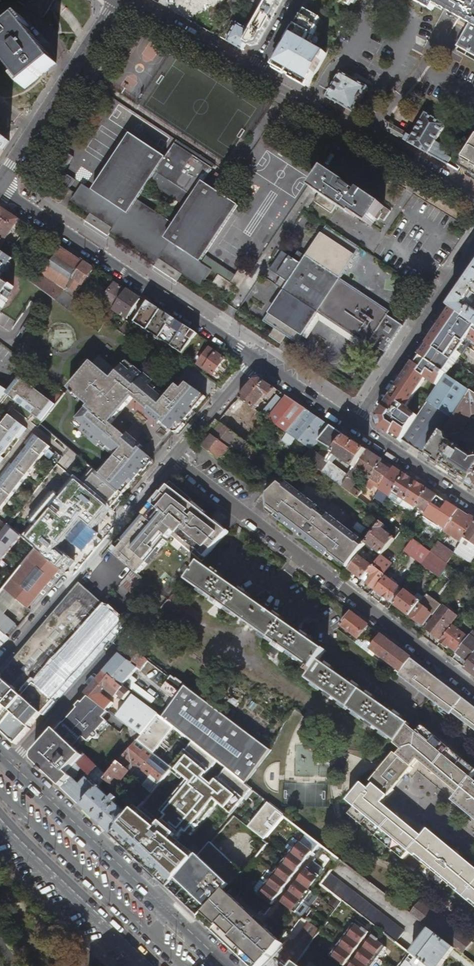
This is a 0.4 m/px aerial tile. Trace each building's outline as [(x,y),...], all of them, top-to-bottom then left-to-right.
[(177,13),(189,20),(199,3),(201,0),(185,0),(177,13)] [(226,7),(232,10),(238,0),(229,0),(226,7)] [(282,0),(270,0),(269,2),(256,25),(256,26),(246,43),(247,43),(251,46),(258,43),(282,0)] [(432,10),(436,4),(438,0),(414,0),(432,10)] [(436,4),(458,16),(456,19),(459,21),(461,18),(472,24),(458,47),(473,57),(473,0),(438,0),(436,4)] [(309,86),(327,54),(309,44),(319,28),(317,26),(321,18),(306,10),(274,67),(309,86)] [(21,20),(27,28),(30,26),(23,18),(21,20)] [(21,79),(28,87),(57,64),(27,28),(21,20),(0,36),(0,53),(21,79)] [(256,25),(248,20),(244,26),(238,23),(238,24),(233,21),(223,39),(243,50),(247,43),(246,43),(256,26),(256,25)] [(341,73),(328,97),(354,112),(368,88),(341,73)] [(28,87),(21,79),(18,80),(26,89),(28,87)] [(390,123),(390,122),(386,129),(448,165),(452,158),(447,155),(451,150),(436,142),(446,125),(444,125),(446,121),(424,109),(410,134),(390,123)] [(1,149),(4,150),(9,141),(0,134),(0,151),(1,149)] [(156,256),(182,274),(201,286),(212,270),(200,263),(238,206),(204,183),(215,166),(177,142),(166,158),(132,136),(94,192),(83,185),(72,200),(91,213),(114,228),(110,233),(153,260),(156,256)] [(462,164),(473,171),(473,145),(462,164)] [(74,157),(65,151),(54,166),(60,170),(54,179),(70,189),(76,180),(64,173),(74,157)] [(326,170),(313,190),(319,194),(314,202),(332,213),(337,206),(354,217),(355,215),(371,226),(378,216),(384,221),(391,211),(363,193),(365,189),(352,181),(349,186),(326,170)] [(20,219),(2,208),(0,211),(0,250),(20,219)] [(114,228),(91,213),(85,221),(108,236),(110,233),(114,228)] [(296,261),(293,259),(290,257),(291,256),(289,255),(289,256),(283,252),(270,271),(281,278),(283,279),(278,287),(284,291),(263,322),(275,329),(270,337),(281,345),(287,337),(298,344),(318,314),(367,347),(370,342),(385,352),(404,326),(388,315),(390,312),(341,279),(361,248),(326,226),(307,256),(301,253),(296,261)] [(74,278),(84,262),(58,245),(38,271),(66,291),(74,279),(74,278)] [(16,261),(0,250),(0,312),(2,308),(4,309),(11,298),(9,297),(16,287),(2,278),(8,268),(10,269),(16,261)] [(153,260),(150,264),(177,282),(182,274),(156,256),(153,260)] [(66,291),(38,271),(30,281),(46,293),(70,311),(82,296),(78,293),(82,287),(84,288),(86,286),(83,285),(94,268),(84,262),(74,278),(74,279),(66,291)] [(212,284),(227,295),(234,286),(239,290),(250,274),(240,268),(230,284),(218,276),(212,284)] [(452,309),(473,324),(473,310),(470,308),(473,301),(473,277),(452,309)] [(102,302),(114,310),(127,290),(116,282),(102,302)] [(141,299),(127,290),(114,310),(128,319),(141,299)] [(186,358),(199,338),(148,305),(135,325),(186,358)] [(440,328),(452,336),(467,346),(473,351),(473,324),(452,309),(440,328)] [(127,321),(120,331),(126,336),(133,326),(127,321)] [(467,346),(452,336),(448,341),(445,346),(460,356),(464,351),(467,346)] [(433,338),(420,357),(448,375),(449,376),(461,357),(460,356),(445,346),(433,338)] [(208,352),(200,364),(206,368),(205,369),(215,376),(227,360),(217,353),(215,356),(208,352)] [(448,375),(420,357),(398,389),(400,390),(397,395),(395,394),(380,416),(379,417),(382,429),(402,443),(404,441),(420,417),(407,408),(427,378),(440,387),(448,375)] [(111,460),(100,474),(124,494),(145,469),(147,471),(154,463),(153,459),(136,444),(138,441),(130,434),(127,437),(112,424),(134,398),(150,411),(147,414),(156,421),(158,418),(176,433),(179,433),(186,424),(184,422),(207,396),(187,382),(182,388),(176,383),(167,395),(155,386),(153,383),(154,381),(146,374),(145,375),(128,360),(112,378),(92,361),(69,389),(89,406),(74,424),(91,439),(91,440),(99,447),(101,444),(117,457),(113,461),(111,460)] [(404,441),(429,457),(472,391),(449,376),(448,375),(440,387),(420,417),(404,441)] [(56,404),(20,377),(9,391),(7,394),(13,399),(15,397),(20,400),(18,402),(31,413),(33,411),(38,414),(36,416),(43,421),(56,404)] [(270,399),(277,390),(262,379),(254,380),(239,398),(256,410),(267,396),(270,399)] [(7,394),(9,391),(0,385),(0,403),(7,394)] [(472,391),(429,457),(427,459),(469,486),(473,478),(473,457),(460,447),(458,449),(453,446),(454,444),(450,441),(449,436),(461,434),(473,416),(473,415),(473,393),(472,391)] [(283,400),(277,395),(261,414),(267,418),(283,400)] [(286,396),(283,400),(267,418),(287,432),(306,410),(286,396)] [(306,410),(287,432),(312,450),(332,427),(306,410)] [(5,459),(2,456),(8,449),(6,448),(10,443),(11,444),(17,437),(20,439),(26,431),(23,429),(25,427),(11,415),(0,429),(0,465),(5,459)] [(222,423),(218,420),(211,428),(216,431),(222,423)] [(216,431),(213,436),(227,446),(230,449),(231,447),(237,451),(239,448),(254,460),(261,452),(222,423),(216,431)] [(332,446),(337,450),(346,436),(341,433),(332,446)] [(51,447),(37,436),(35,438),(32,436),(26,444),(29,446),(23,454),(25,455),(21,459),(20,458),(14,466),(11,463),(5,471),(8,473),(4,478),(1,476),(0,477),(0,513),(51,447)] [(217,458),(227,446),(213,436),(204,448),(217,458)] [(337,456),(355,468),(367,450),(346,436),(337,450),(331,460),(323,472),(343,487),(350,476),(333,463),(337,456)] [(327,461),(312,450),(305,459),(323,472),(331,460),(329,458),(327,461)] [(360,473),(370,479),(371,478),(381,463),(383,460),(367,450),(355,468),(350,476),(343,487),(358,498),(363,491),(361,490),(359,492),(353,488),(355,486),(354,482),(360,473)] [(392,471),(381,463),(371,478),(382,486),(392,471)] [(280,466),(268,477),(279,485),(281,482),(284,480),(290,474),(280,466)] [(380,499),(386,503),(389,498),(405,475),(394,468),(392,471),(382,486),(380,489),(384,492),(380,499)] [(94,469),(81,484),(97,497),(111,509),(124,494),(100,474),(94,469)] [(416,482),(405,475),(389,498),(401,505),(416,482)] [(53,481),(47,477),(41,486),(46,490),(50,485),(50,486),(53,481)] [(268,477),(257,488),(265,494),(267,496),(279,485),(268,477)] [(359,542),(361,539),(329,515),(327,517),(318,510),(320,508),(289,483),(286,486),(281,482),(279,485),(267,496),(268,507),(282,518),(279,521),(327,557),(329,554),(334,558),(347,568),(364,546),(359,542)] [(428,490),(416,482),(401,505),(413,512),(417,506),(428,490)] [(59,493),(50,486),(50,485),(46,490),(55,498),(59,493)] [(58,519),(67,508),(55,498),(46,490),(41,486),(32,497),(58,519)] [(229,533),(170,486),(113,553),(132,569),(139,575),(172,537),(204,561),(229,533)] [(417,506),(428,512),(431,508),(438,497),(428,490),(417,506)] [(90,506),(96,499),(89,493),(83,500),(90,506)] [(268,507),(267,496),(265,494),(267,511),(279,521),(282,518),(268,507)] [(97,497),(96,499),(90,506),(95,510),(87,519),(83,515),(80,518),(83,521),(98,533),(115,512),(111,509),(97,497)] [(436,522),(447,529),(459,510),(438,497),(431,508),(441,514),(436,522)] [(65,524),(74,513),(67,508),(58,519),(65,524)] [(329,515),(320,508),(318,510),(327,517),(329,515)] [(462,543),(473,525),(473,520),(459,510),(447,529),(445,531),(462,543)] [(37,531),(18,515),(9,525),(22,536),(37,549),(65,572),(70,566),(61,559),(65,553),(49,540),(51,537),(40,528),(37,531)] [(68,537),(84,550),(98,533),(83,521),(68,537)] [(366,543),(382,555),(395,538),(382,529),(385,525),(382,522),(366,543)] [(9,525),(3,533),(0,537),(0,563),(22,536),(9,525)] [(462,543),(456,552),(472,562),(473,559),(473,525),(462,543)] [(404,552),(422,565),(432,552),(414,538),(404,552)] [(455,554),(438,542),(432,552),(448,564),(455,554)] [(28,609),(31,612),(65,572),(37,549),(5,589),(18,599),(28,608),(28,609)] [(448,564),(432,552),(422,565),(440,579),(450,565),(448,564)] [(349,570),(363,580),(373,567),(359,556),(349,570)] [(327,651),(202,563),(190,582),(218,602),(216,604),(223,610),(225,607),(281,646),(279,649),(285,653),(287,651),(312,669),(309,673),(311,674),(307,679),(328,694),(326,696),(333,701),(335,699),(369,723),(367,725),(374,730),(375,728),(396,742),(409,725),(410,723),(389,708),(390,706),(384,702),(382,704),(348,680),(350,678),(343,673),(341,675),(320,661),(327,651)] [(363,580),(375,589),(386,575),(374,566),(373,567),(363,580)] [(139,575),(132,569),(121,581),(140,599),(124,617),(117,611),(114,615),(125,624),(156,589),(139,575)] [(401,588),(387,578),(377,591),(391,601),(401,588)] [(97,598),(80,582),(0,676),(0,729),(16,744),(30,729),(29,728),(54,700),(55,701),(125,624),(114,615),(117,611),(110,604),(107,608),(105,607),(106,606),(97,598)] [(18,599),(5,589),(0,594),(0,611),(5,615),(18,599)] [(421,603),(403,589),(393,603),(411,616),(421,604),(421,603)] [(441,606),(427,595),(421,603),(421,604),(422,605),(412,618),(420,624),(420,623),(424,625),(432,614),(434,615),(441,606)] [(174,596),(167,604),(193,623),(200,614),(174,596)] [(458,615),(445,605),(427,629),(440,639),(458,615)] [(5,615),(0,611),(0,628),(10,637),(19,626),(5,615)] [(363,634),(369,626),(352,613),(347,619),(339,630),(356,643),(363,634)] [(469,637),(453,625),(440,643),(447,648),(449,646),(457,652),(469,637)] [(0,628),(0,649),(10,637),(0,628)] [(472,633),(469,637),(457,652),(469,661),(473,655),(473,634),(472,633)] [(375,644),(363,634),(356,643),(368,652),(375,644)] [(396,668),(394,672),(399,676),(412,659),(382,635),(375,644),(368,652),(374,656),(376,653),(379,653),(385,658),(384,659),(387,661),(389,661),(395,665),(395,667),(396,668)] [(121,654),(105,672),(123,686),(138,669),(141,671),(149,661),(132,648),(124,657),(121,654)] [(469,661),(465,667),(473,675),(473,655),(469,661)] [(464,698),(412,659),(399,676),(397,678),(450,717),(451,715),(464,698)] [(123,686),(105,672),(86,694),(90,697),(94,700),(108,710),(114,703),(102,693),(106,689),(117,698),(119,696),(124,700),(130,692),(123,686)] [(271,749),(177,678),(176,679),(171,675),(162,688),(175,698),(163,713),(161,717),(245,783),(271,749)] [(134,695),(116,716),(126,724),(142,736),(159,715),(153,710),(134,695)] [(87,707),(94,700),(90,697),(59,732),(61,734),(85,706),(87,707)] [(464,698),(451,715),(473,732),(473,706),(464,698)] [(104,718),(109,711),(108,710),(94,700),(87,707),(85,706),(61,734),(59,732),(57,731),(38,753),(36,756),(35,759),(36,763),(64,789),(73,778),(67,773),(79,761),(80,760),(84,756),(74,748),(83,737),(88,731),(92,734),(92,736),(94,738),(95,739),(97,739),(98,738),(99,737),(100,735),(100,734),(99,733),(98,732),(108,721),(104,718)] [(163,713),(155,707),(153,710),(159,715),(161,717),(163,713)] [(133,816),(115,836),(172,890),(200,858),(185,847),(219,804),(269,843),(291,818),(245,783),(161,717),(159,715),(142,736),(137,741),(172,768),(188,780),(155,821),(140,808),(133,816)] [(110,723),(108,721),(98,732),(99,733),(100,733),(110,723)] [(418,732),(410,726),(396,744),(403,749),(398,755),(394,752),(390,757),(409,772),(413,767),(412,767),(424,754),(428,757),(430,755),(435,749),(430,745),(437,736),(424,725),(418,732)] [(410,726),(409,725),(396,742),(395,743),(396,744),(410,726)] [(464,758),(437,736),(430,745),(435,749),(430,755),(428,757),(446,771),(452,763),(456,767),(464,758)] [(86,739),(83,737),(74,748),(84,756),(86,754),(78,748),(86,739)] [(129,772),(153,791),(172,768),(137,741),(108,777),(106,779),(116,788),(129,772)] [(94,772),(92,774),(82,786),(73,778),(64,789),(82,807),(100,787),(106,779),(108,777),(98,767),(99,767),(86,754),(84,756),(80,760),(94,772)] [(407,774),(409,772),(390,757),(385,763),(399,774),(402,770),(407,774)] [(472,777),(473,775),(473,766),(464,758),(456,767),(452,763),(446,771),(453,777),(449,782),(454,786),(453,788),(459,793),(458,796),(473,809),(473,779),(472,777)] [(94,772),(80,760),(79,761),(92,774),(94,772)] [(348,815),(402,859),(409,852),(430,869),(427,874),(426,878),(435,885),(439,884),(442,880),(473,906),(473,870),(469,867),(467,870),(463,866),(460,869),(442,854),(445,851),(424,835),(423,837),(416,832),(415,833),(409,829),(406,833),(398,826),(396,829),(377,815),(380,812),(377,809),(387,796),(388,797),(394,789),(389,786),(393,781),(379,770),(370,781),(374,784),(369,790),(361,784),(347,802),(354,807),(348,815)] [(133,816),(100,787),(82,807),(115,836),(133,816)] [(314,852),(299,841),(259,894),(273,905),(314,852)] [(245,871),(213,842),(200,858),(172,890),(203,919),(203,918),(227,891),(245,871)] [(321,875),(310,867),(283,902),(297,913),(313,891),(310,889),(321,875)] [(405,930),(331,873),(323,884),(337,895),(343,900),(397,941),(405,930)] [(227,891),(203,918),(213,927),(238,900),(227,891)] [(343,900),(337,895),(333,901),(339,906),(343,900)] [(212,928),(229,944),(231,943),(237,947),(235,950),(253,965),(264,965),(276,953),(277,951),(283,943),(264,925),(261,928),(253,920),(256,917),(238,900),(213,927),(212,928)] [(420,902),(411,914),(431,929),(455,948),(463,954),(472,941),(420,902)] [(264,925),(256,917),(253,920),(261,928),(264,925)] [(363,929),(355,923),(330,955),(344,965),(370,932),(364,927),(363,929)] [(277,951),(284,957),(283,959),(276,953),(264,965),(294,965),(296,963),(318,933),(307,925),(290,949),(284,944),(277,951)] [(455,948),(431,929),(413,953),(429,965),(441,965),(455,948)] [(374,935),(350,965),(372,965),(387,947),(378,941),(380,939),(374,935)] [(457,965),(473,965),(473,945),(457,965)]
